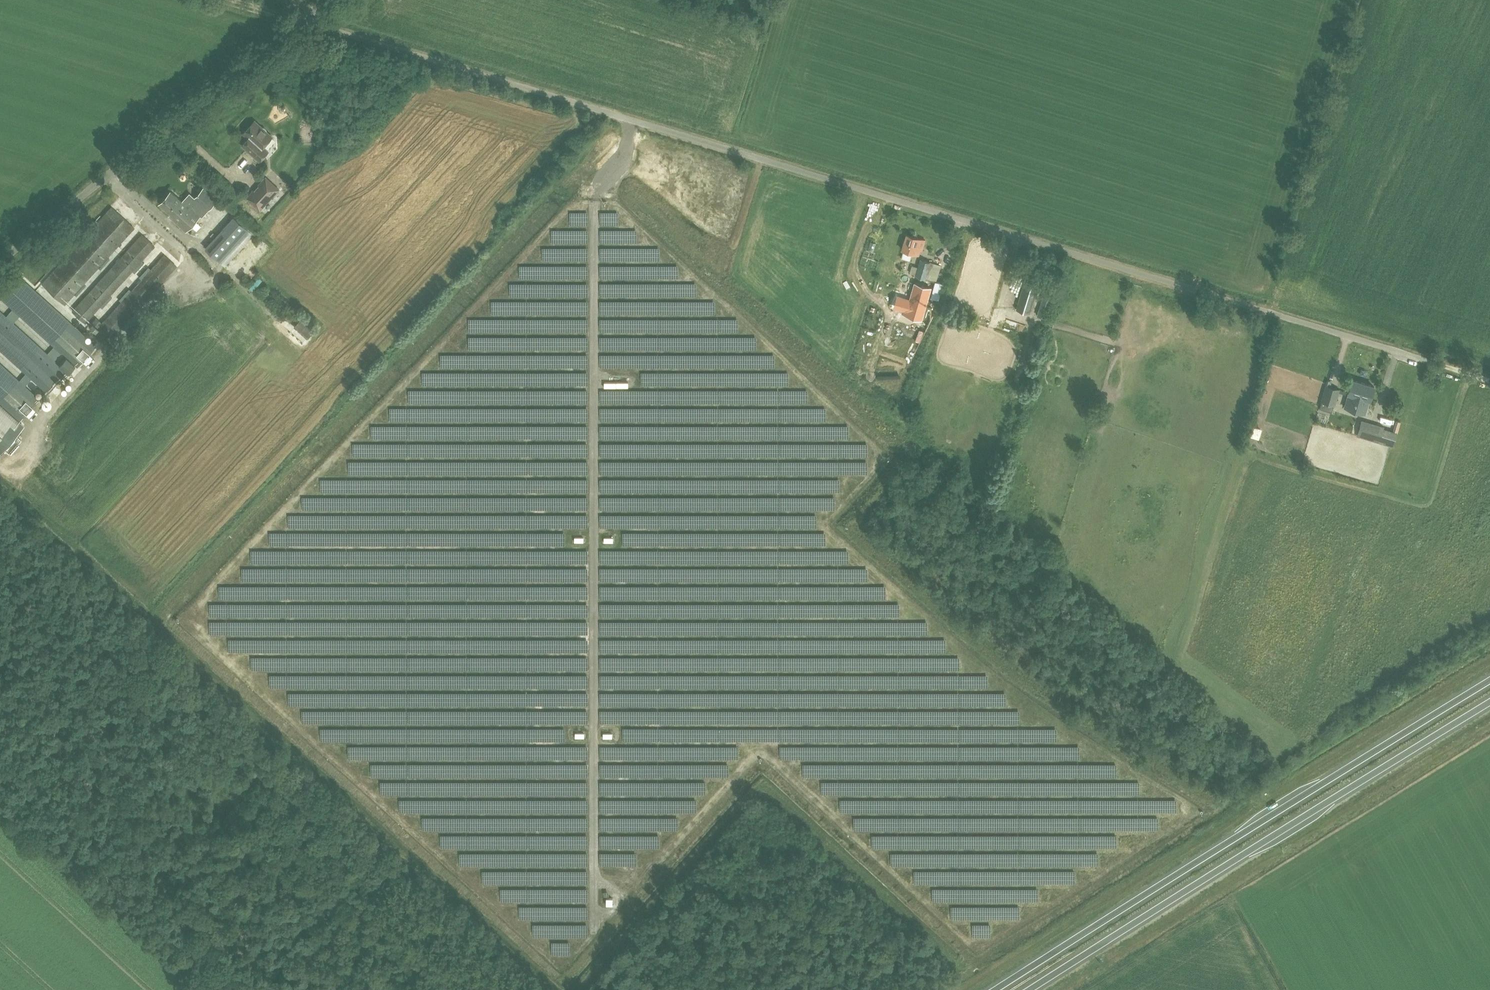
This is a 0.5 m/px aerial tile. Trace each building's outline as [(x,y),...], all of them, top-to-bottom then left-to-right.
[(260,161),(269,151),(263,146),(272,136),(255,121),(244,133),(249,138),(243,145),(260,161)] [(260,210),(280,189),(266,176),(258,185),(255,189),(254,189),(246,197),(260,210)] [(208,211),(218,200),(204,187),(194,199),(208,211)] [(183,201),(172,190),(160,203),(171,214),(169,216),(186,231),(202,215),(185,199),(183,201)] [(65,305),(136,227),(111,206),(41,283),(65,305)] [(220,262),(250,230),(234,216),(205,248),(220,262)] [(85,323),(155,246),(141,234),(72,310),(85,323)] [(907,234),(902,250),(918,255),(920,247),(923,248),(925,240),(907,234)] [(105,345),(177,266),(164,254),(102,322),(97,317),(92,322),(89,325),(95,331),(93,333),(105,345)] [(917,266),(915,274),(915,275),(923,278),(928,261),(920,259),(917,266)] [(97,346),(18,274),(0,293),(0,298),(66,358),(59,364),(0,310),(0,350),(48,393),(67,372),(68,373),(75,365),(77,367),(97,346)] [(1030,314),(1037,290),(1039,286),(1024,281),(1016,309),(1030,314)] [(930,288),(914,283),(910,300),(898,297),(895,308),(907,312),(906,315),(922,320),(930,288)] [(193,298),(201,296),(199,288),(191,290),(193,298)] [(1046,318),(1054,291),(1045,288),(1037,315),(1046,318)] [(307,337),(315,328),(304,318),(296,326),(307,337)] [(40,398),(0,362),(0,403),(20,420),(40,398)] [(1350,392),(1346,406),(1365,412),(1370,398),(1371,399),(1374,389),(1352,383),(1349,392),(1350,392)] [(1334,405),(1339,390),(1326,386),(1322,401),(1334,405)] [(51,395),(43,403),(51,410),(59,402),(51,395)] [(23,426),(0,405),(0,452),(23,426)] [(1391,445),(1395,431),(1384,428),(1385,427),(1361,420),(1357,435),(1380,442),(1391,445)]
